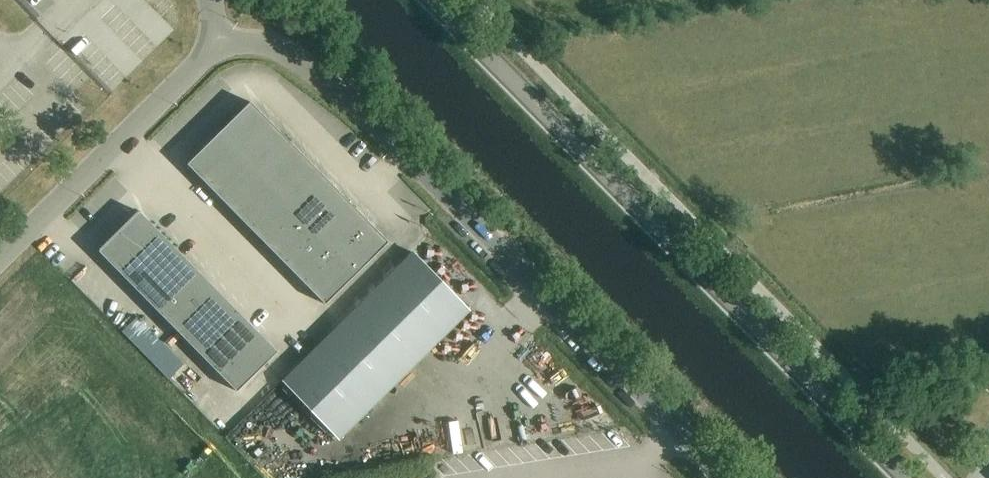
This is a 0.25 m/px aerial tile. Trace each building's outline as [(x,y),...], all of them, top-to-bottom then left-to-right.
[(250,102),(187,165),(206,185),(270,122),(250,102)] [(289,142),(270,122),(206,185),(226,205),(289,142)] [(309,162),(289,142),(226,205),(246,225),(309,162)] [(329,182),(309,162),(246,225),(265,245),(329,182)] [(348,202),(329,182),(265,245),(285,264),(348,202)] [(368,222),(348,202),(285,264),(305,284),(368,222)] [(158,312),(177,332),(197,352),(217,372),(236,392),(277,352),(257,332),(238,312),(218,292),(198,272),(139,212),(119,232),(98,252),(158,312)] [(388,242),(368,222),(305,284),(325,305),(388,242)] [(280,381),(339,440),(470,311),(412,252),(280,381)] [(126,327),(172,375),(188,360),(142,312),(126,327)]
